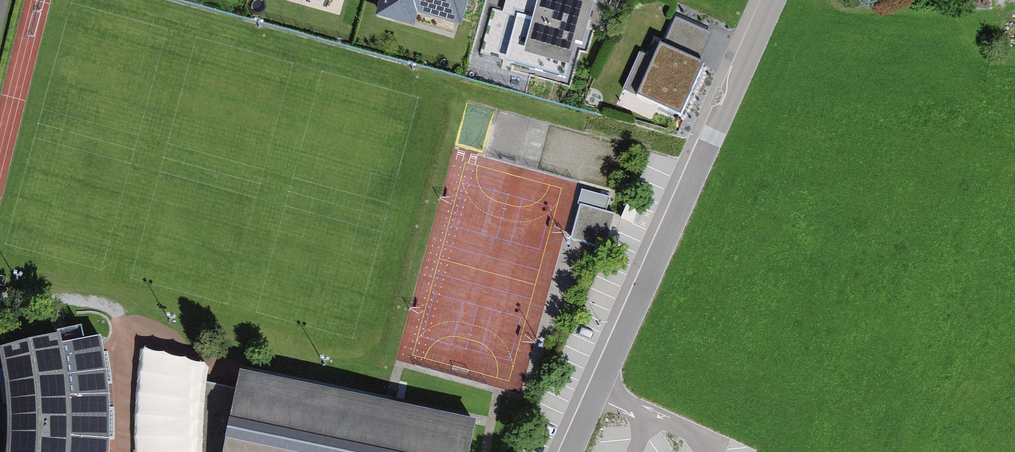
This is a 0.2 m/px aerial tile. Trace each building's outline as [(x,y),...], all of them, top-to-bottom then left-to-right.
[(375,10),(415,21),(418,10),(459,21),(465,0),(378,0),(375,10)] [(533,22),(517,18),(506,62),(565,77),(574,41),(581,43),(592,0),(539,0),(533,22)] [(676,19),(663,48),(699,64),(712,35),(676,19)] [(663,48),(660,47),(637,98),(680,117),(703,66),(699,64),(663,48)] [(614,215),(580,205),(571,239),(605,249),(614,215)] [(0,355),(0,364),(5,388),(8,433),(6,451),(109,451),(110,449),(108,390),(100,340),(62,350),(60,340),(0,355)] [(207,379),(210,364),(204,358),(195,358),(186,353),(174,353),(164,348),(154,349),(145,344),(140,347),(138,368),(136,432),(136,451),(195,451),(207,379)] [(476,427),(240,377),(237,386),(207,379),(195,451),(471,451),(476,427)]
